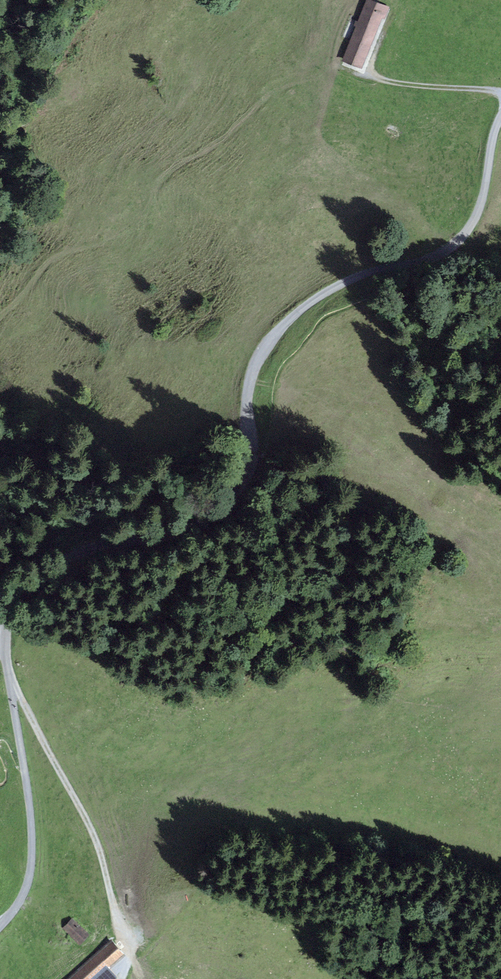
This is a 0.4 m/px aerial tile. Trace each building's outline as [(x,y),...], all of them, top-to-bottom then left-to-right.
[(342,60),(362,68),(389,6),(375,0),(367,0),(342,60)] [(63,929),(81,945),(91,933),(73,917),(63,929)] [(109,969),(124,955),(110,940),(65,978),(114,978),(116,977),(109,969)]
